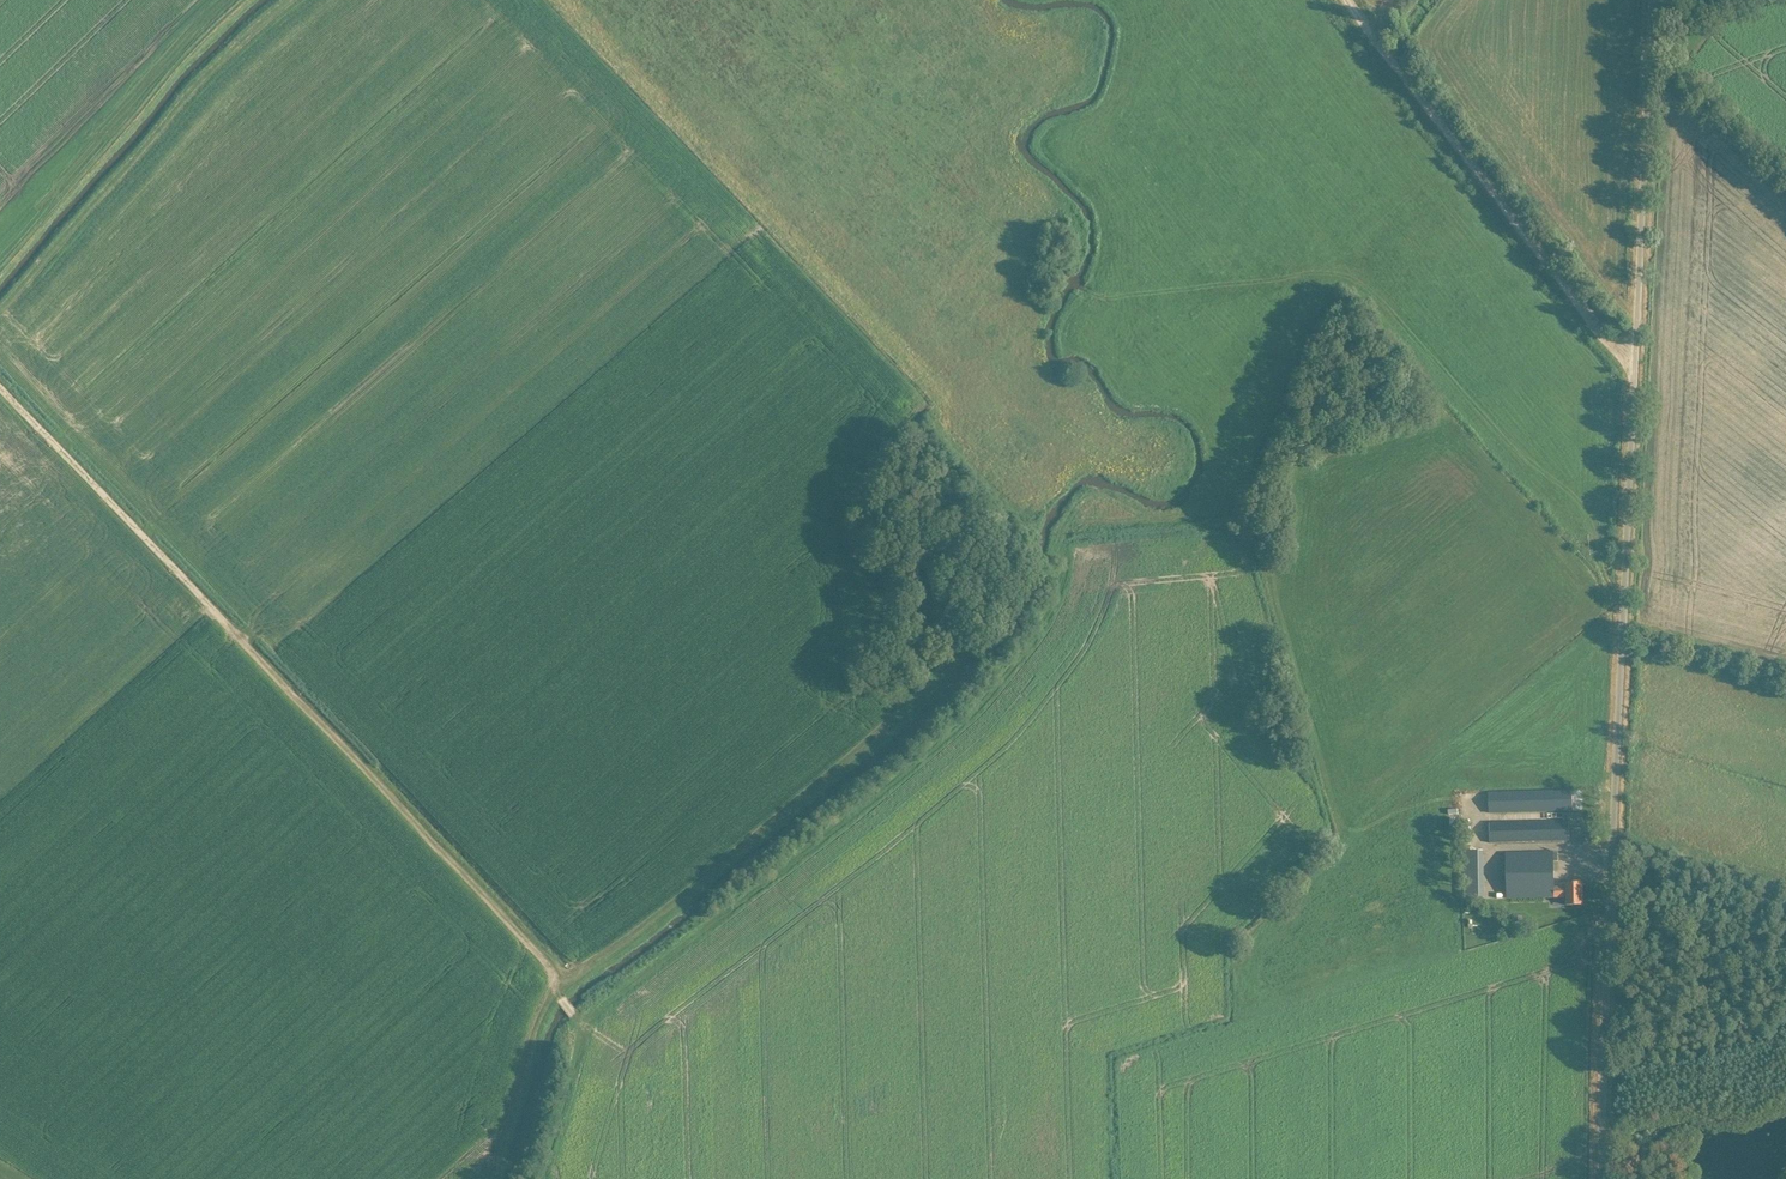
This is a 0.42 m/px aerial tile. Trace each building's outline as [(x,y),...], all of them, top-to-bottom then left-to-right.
[(1489,813),(1561,811),(1573,811),(1572,791),(1488,793),(1489,813)] [(1490,843),(1558,841),(1569,841),(1569,820),(1489,823),(1490,843)] [(1555,887),(1554,852),(1507,853),(1506,898),(1567,897),(1567,905),(1583,905),(1583,883),(1566,883),(1567,887),(1555,887)]
